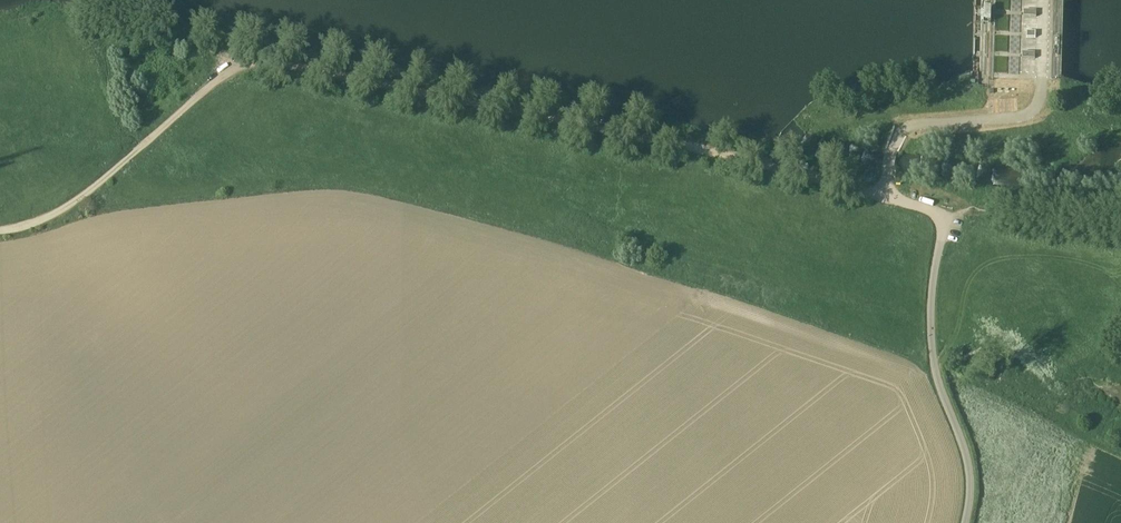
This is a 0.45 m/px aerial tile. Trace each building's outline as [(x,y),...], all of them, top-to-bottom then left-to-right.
[(991,74),(1052,77),(1055,0),(994,0),(991,74)]
